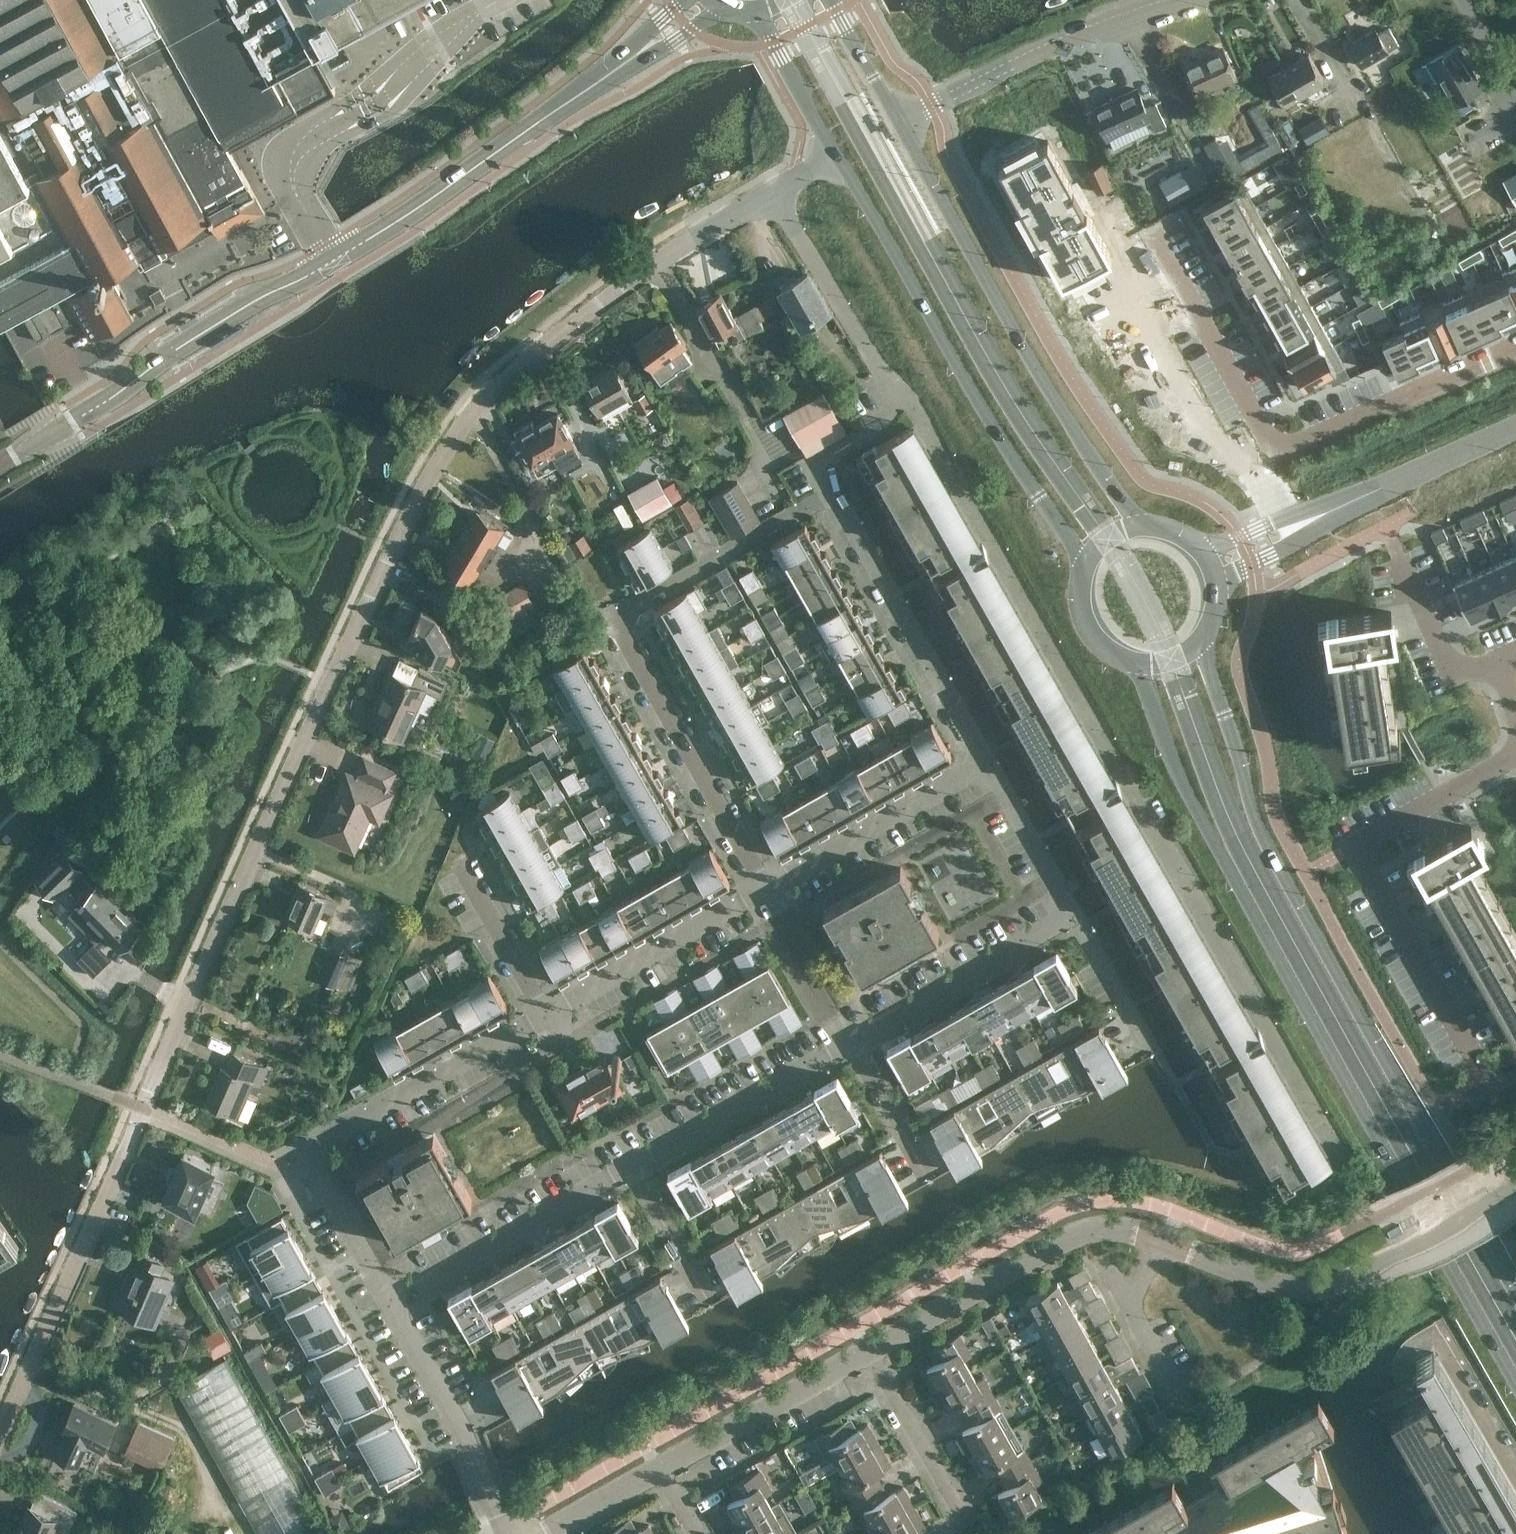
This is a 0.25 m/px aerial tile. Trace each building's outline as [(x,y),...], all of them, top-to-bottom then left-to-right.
[(273,75),(232,0),(0,0),(0,326),(22,313),(37,340),(79,317),(90,339),(133,316),(119,289),(121,288),(113,272),(137,259),(141,266),(163,254),(165,258),(218,229),(220,234),(264,210),(231,149),(336,91),(315,53),(273,75)] [(315,53),(411,0),(232,0),(273,75),(315,53)] [(1389,50),(1400,44),(1390,26),(1378,33),(1376,28),(1349,44),(1362,66),(1390,51),(1389,50)] [(1427,61),(1427,62),(1424,64),(1434,82),(1438,80),(1453,106),(1484,88),(1459,44),(1427,61)] [(1183,65),(1197,96),(1238,78),(1224,47),(1183,65)] [(1305,92),(1325,81),(1309,52),(1288,63),(1305,92)] [(1285,104),(1305,92),(1288,63),(1268,75),(1285,104)] [(1137,87),(1093,107),(1108,139),(1110,138),(1114,147),(1155,129),(1156,129),(1167,124),(1156,101),(1146,106),(1137,87)] [(1308,142),(1329,131),(1320,115),(1299,126),(1308,142)] [(1223,179),(1235,173),(1215,138),(1204,144),(1223,179)] [(1048,140),(999,167),(1022,206),(1015,210),(1035,245),(1041,241),(1063,281),(1111,254),(1087,210),(1072,184),(1048,140)] [(1097,193),(1113,185),(1102,162),(1086,170),(1097,193)] [(1180,171),(1160,182),(1172,202),(1192,191),(1180,171)] [(1502,181),(1515,204),(1515,172),(1502,181)] [(1301,180),(1294,184),(1300,194),(1307,190),(1301,180)] [(1244,184),(1203,207),(1215,228),(1256,205),(1244,184)] [(1256,205),(1215,228),(1226,248),(1267,225),(1256,205)] [(1318,209),(1311,213),(1317,223),(1324,219),(1318,209)] [(1324,219),(1317,223),(1323,234),(1330,230),(1324,219)] [(1267,225),(1226,248),(1231,257),(1230,258),(1235,266),(1236,265),(1237,268),(1278,245),(1267,225)] [(1509,232),(1499,238),(1503,245),(1513,239),(1509,232)] [(1335,240),(1330,242),(1338,257),(1343,255),(1335,240)] [(1278,245),(1237,268),(1248,287),(1289,265),(1278,245)] [(1480,248),(1469,254),(1473,261),(1484,256),(1480,248)] [(1469,254),(1459,260),(1463,267),(1473,261),(1469,254)] [(1347,260),(1335,266),(1340,277),(1342,281),(1343,281),(1355,274),(1347,259),(1347,260)] [(1289,265),(1248,287),(1259,307),(1300,285),(1289,265)] [(1449,265),(1439,271),(1445,282),(1455,276),(1449,265)] [(1503,272),(1515,301),(1515,266),(1503,272)] [(780,288),(804,326),(831,309),(808,271),(780,288)] [(1484,285),(1503,327),(1515,321),(1515,301),(1503,272),(1502,272),(1504,276),(1484,285)] [(1300,285),(1259,307),(1270,327),(1311,305),(1300,285)] [(1484,285),(1463,294),(1482,336),(1503,327),(1484,285)] [(1399,287),(1389,293),(1393,300),(1403,294),(1399,288),(1399,287)] [(736,321),(733,316),(719,291),(709,297),(707,296),(703,298),(704,300),(697,304),(713,333),(721,329),(736,321)] [(1389,293),(1378,299),(1382,306),(1393,300),(1389,293)] [(1441,299),(1440,300),(1461,346),(1482,336),(1463,294),(1443,303),(1441,299)] [(755,304),(733,316),(736,321),(721,329),(730,344),(749,333),(765,327),(760,319),(775,310),(768,298),(756,306),(755,304)] [(1440,300),(1420,309),(1440,355),(1461,346),(1440,300)] [(1311,305),(1270,327),(1282,347),(1322,325),(1311,305)] [(1420,313),(1400,322),(1419,364),(1440,355),(1420,309),(1419,310),(1420,313)] [(1360,317),(1352,320),(1357,331),(1365,328),(1360,317)] [(636,341),(654,367),(663,379),(691,358),(683,347),(688,343),(671,320),(657,330),(655,327),(636,341)] [(1383,340),(1372,345),(1380,363),(1391,358),(1398,374),(1419,364),(1400,322),(1403,331),(1383,340)] [(1322,325),(1282,347),(1293,367),(1333,344),(1322,325)] [(1365,328),(1357,331),(1362,342),(1370,339),(1365,328)] [(1333,344),(1293,367),(1304,388),(1328,375),(1332,385),(1349,377),(1343,366),(1345,365),(1333,344)] [(600,412),(603,417),(633,400),(613,363),(582,381),(600,413),(600,412)] [(784,414),(806,453),(806,454),(845,432),(823,392),(784,414)] [(635,397),(644,414),(653,410),(643,393),(635,397)] [(574,441),(558,412),(537,423),(560,464),(580,453),(574,441)] [(560,464),(537,423),(516,435),(539,475),(560,464)] [(1272,1188),(1321,1160),(1329,1156),(1261,1036),(1262,1036),(1258,1029),(1257,1029),(1118,785),(1119,785),(1115,778),(1114,778),(985,551),(986,550),(981,543),(981,544),(913,424),(856,456),(878,495),(887,490),(897,508),(888,513),(911,552),(920,547),(930,566),(942,560),(949,571),(937,577),(947,596),(939,601),(961,641),(970,636),(980,654),(972,659),(1014,734),(1023,729),(1033,747),(1024,752),(1047,792),(1056,787),(1066,806),(1078,799),(1084,809),(1096,802),(1103,816),(1080,829),(1090,848),(1082,853),(1104,893),(1113,888),(1123,906),(1114,911),(1157,985),(1166,980),(1176,999),(1167,1004),(1190,1043),(1199,1038),(1209,1057),(1221,1050),(1234,1043),(1240,1054),(1216,1068),(1227,1087),(1218,1092),(1240,1132),(1249,1127),(1259,1145),(1251,1150),(1272,1188)] [(657,476),(629,492),(643,517),(672,501),(657,476)] [(732,537),(760,521),(737,481),(709,497),(732,537)] [(1511,497),(1500,502),(1504,512),(1515,507),(1511,497)] [(690,504),(682,509),(690,522),(698,518),(690,504)] [(476,507),(460,534),(490,552),(506,526),(476,507)] [(1483,509),(1472,514),(1476,525),(1488,520),(1483,509)] [(1472,514),(1460,520),(1465,530),(1476,525),(1472,514)] [(785,563),(817,545),(821,542),(815,532),(811,535),(805,524),(770,543),(782,564),(785,563)] [(650,527),(618,545),(624,556),(620,558),(626,568),(630,566),(662,548),(650,527)] [(1443,527),(1431,533),(1436,543),(1447,537),(1443,527)] [(584,533),(569,542),(577,556),(592,547),(584,533)] [(676,538),(683,552),(692,547),(684,533),(676,538)] [(490,552),(460,534),(444,561),(474,579),(490,552)] [(796,582),(827,563),(831,561),(826,551),(822,553),(817,545),(785,563),(796,582)] [(662,548),(630,566),(635,575),(631,577),(636,587),(672,566),(662,548)] [(1515,597),(1515,561),(1514,556),(1494,565),(1510,601),(1511,600),(1515,597)] [(806,600),(838,582),(842,580),(836,570),(832,572),(827,563),(796,582),(806,600)] [(1491,610),(1510,601),(1494,565),(1474,574),(1491,610)] [(739,576),(744,585),(757,577),(752,569),(739,576)] [(1490,610),(1491,610),(1474,574),(1455,582),(1453,582),(1470,619),(1471,618),(1489,609),(1490,610)] [(757,577),(744,585),(749,593),(756,589),(762,586),(757,577)] [(725,595),(739,587),(734,579),(721,587),(725,595)] [(523,582),(495,597),(509,620),(536,605),(523,582)] [(843,591),(838,582),(806,600),(817,619),(849,601),(853,599),(847,589),(843,591)] [(686,591),(654,609),(661,620),(657,622),(662,632),(666,630),(698,612),(707,607),(695,586),(686,591)] [(725,595),(730,604),(744,596),(739,587),(725,595)] [(828,638),(860,620),(863,617),(858,608),(854,610),(849,601),(817,619),(828,638)] [(774,607),(761,614),(765,622),(779,615),(774,607)] [(415,634),(408,648),(442,663),(456,670),(461,659),(452,642),(436,614),(422,608),(411,632),(415,634)] [(1346,749),(1400,740),(1398,728),(1390,729),(1377,642),(1397,638),(1393,611),(1326,621),(1346,749)] [(698,612),(666,630),(671,639),(667,641),(673,651),(677,649),(709,631),(698,612)] [(779,615),(765,622),(770,631),(783,623),(779,615)] [(746,632),(760,625),(756,617),(742,625),(746,632)] [(828,638),(820,642),(830,661),(838,657),(870,638),(874,636),(868,626),(864,628),(860,620),(828,638)] [(746,632),(751,641),(765,633),(760,625),(746,632)] [(718,626),(709,631),(677,649),(682,658),(678,660),(684,670),(687,668),(729,645),(718,626)] [(875,647),(870,638),(838,657),(849,675),(881,657),(885,655),(879,645),(875,647)] [(786,649),(782,652),(786,660),(800,652),(795,644),(786,649)] [(698,687),(730,669),(739,663),(729,645),(687,668),(692,677),(689,679),(694,689),(698,687)] [(564,688),(596,670),(600,668),(594,658),(590,660),(584,649),(552,667),(564,688)] [(800,652),(786,660),(791,668),(805,660),(800,652)] [(777,655),(763,662),(768,671),(781,663),(777,655)] [(881,657),(849,675),(858,692),(856,693),(857,696),(892,676),(895,674),(890,664),(886,666),(881,657)] [(781,663),(768,671),(773,679),(786,671),(781,663)] [(368,724),(404,741),(427,691),(441,697),(449,679),(420,666),(412,682),(391,672),(368,724)] [(730,669),(698,687),(703,695),(699,698),(705,708),(709,705),(741,687),(730,669)] [(601,679),(596,670),(564,688),(556,693),(566,712),(607,689),(610,687),(605,677),(601,679)] [(892,676),(857,696),(867,714),(906,692),(900,683),(897,685),(892,676)] [(803,689),(808,697),(821,690),(817,682),(803,689)] [(741,687),(709,705),(714,714),(710,716),(716,726),(719,724),(751,706),(741,687)] [(585,726),(617,708),(621,705),(615,695),(612,698),(607,689),(566,712),(577,731),(585,726)] [(821,690),(808,697),(812,706),(826,698),(821,690)] [(798,692),(785,700),(789,708),(803,700),(798,692)] [(508,706),(513,715),(527,707),(522,699),(508,706)] [(803,700),(789,708),(794,716),(807,708),(803,700)] [(904,700),(896,705),(903,718),(912,714),(904,700)] [(751,706),(719,724),(724,733),(721,735),(726,745),(730,743),(762,725),(769,721),(758,702),(751,706)] [(895,723),(903,718),(896,705),(887,710),(895,723)] [(518,723),(532,716),(527,707),(513,715),(518,723)] [(622,716),(617,708),(585,726),(596,745),(628,726),(632,724),(626,714),(622,716)] [(829,718),(820,723),(827,737),(834,733),(836,732),(829,718)] [(874,735),(866,722),(858,726),(866,740),(874,735)] [(912,736),(930,769),(933,772),(942,767),(940,763),(951,757),(931,722),(911,734),(912,736)] [(827,737),(820,723),(811,728),(813,733),(818,742),(821,741),(827,737)] [(762,725),(730,743),(735,752),(731,754),(737,764),(741,762),(773,744),(762,725)] [(633,735),(628,726),(596,745),(607,763),(639,745),(642,743),(637,733),(633,735)] [(866,740),(858,726),(850,731),(858,745),(866,740)] [(553,732),(539,740),(544,748),(557,740),(553,732)] [(478,738),(471,755),(487,762),(490,757),(495,744),(496,741),(497,740),(480,733),(478,738)] [(827,737),(821,741),(825,749),(839,741),(834,733),(827,737)] [(893,747),(912,779),(914,783),(924,777),(921,774),(930,769),(912,736),(893,747)] [(557,740),(544,748),(548,756),(562,748),(557,740)] [(773,744),(741,762),(746,771),(742,773),(748,783),(783,762),(773,744)] [(644,754),(639,745),(607,763),(617,782),(649,764),(653,762),(647,752),(644,754)] [(903,784),(912,779),(893,747),(875,758),(893,790),(895,794),(905,788),(903,784)] [(802,758),(810,772),(818,767),(810,754),(802,758)] [(340,786),(319,833),(353,849),(368,816),(371,809),(380,814),(390,792),(385,789),(394,770),(364,757),(355,776),(351,774),(344,788),(340,786)] [(801,776),(810,772),(802,758),(794,763),(801,776)] [(884,795),(893,790),(875,758),(856,768),(874,801),(876,804),(886,799),(884,795)] [(654,773),(649,764),(617,782),(628,801),(660,783),(664,781),(658,771),(654,773)] [(865,805),(874,801),(856,768),(837,779),(855,811),(857,815),(867,809),(865,805)] [(574,770),(560,777),(565,786),(579,778),(574,770)] [(764,780),(772,793),(780,789),(773,775),(764,780)] [(579,778),(565,786),(570,794),(583,786),(579,778)] [(818,790),(837,822),(839,826),(849,820),(846,816),(855,811),(837,779),(818,790)] [(547,785),(542,788),(546,796),(560,788),(555,780),(547,785)] [(772,793),(764,780),(756,785),(763,798),(772,793)] [(639,820),(671,801),(675,799),(669,789),(665,791),(660,783),(628,801),(639,820)] [(560,788),(546,796),(551,804),(565,796),(560,788)] [(828,827),(837,822),(818,790),(799,800),(818,833),(820,836),(830,831),(828,827)] [(509,791),(477,809),(484,820),(480,822),(485,832),(489,830),(521,812),(509,791)] [(546,796),(536,801),(541,810),(551,804),(546,796)] [(809,837),(818,833),(799,800),(783,810),(781,807),(779,808),(799,843),(801,847),(811,841),(809,837)] [(676,810),(671,801),(639,820),(649,838),(685,818),(679,808),(676,810)] [(595,808),(582,815),(586,823),(600,816),(595,808)] [(799,843),(779,808),(761,819),(782,858),(792,852),(790,848),(799,843)] [(521,812),(489,830),(494,839),(490,841),(496,851),(500,849),(532,831),(531,829),(521,812)] [(600,816),(586,823),(591,831),(604,824),(600,816)] [(577,818),(563,826),(568,834),(581,826),(577,818)] [(532,831),(500,849),(505,858),(501,860),(507,870),(511,868),(551,845),(550,844),(539,825),(531,829),(532,831)] [(581,826),(568,834),(572,842),(586,834),(581,826)] [(690,840),(683,826),(674,831),(682,844),(690,840)] [(1407,862),(1433,908),(1440,905),(1515,1037),(1515,1036),(1515,929),(1474,857),(1485,851),(1471,826),(1407,862)] [(682,844),(674,831),(666,836),(673,849),(682,844)] [(551,845),(511,868),(516,876),(512,879),(517,889),(521,886),(553,868),(561,864),(551,845)] [(607,845),(598,850),(605,864),(612,860),(614,859),(607,845)] [(636,852),(644,866),(652,861),(644,847),(636,852)] [(691,863),(709,895),(711,898),(721,893),(719,889),(730,883),(710,848),(689,860),(691,863)] [(589,855),(596,869),(598,867),(605,864),(598,850),(589,855)] [(54,899),(83,870),(65,852),(36,881),(54,899)] [(644,866),(636,852),(628,857),(636,870),(644,866)] [(605,864),(598,867),(603,875),(616,868),(612,860),(605,864)] [(691,863),(672,873),(690,905),(692,909),(702,903),(700,899),(709,895),(691,863)] [(553,868),(521,886),(526,895),(522,897),(528,907),(564,887),(571,883),(561,864),(553,868)] [(856,899),(853,893),(823,910),(835,931),(839,929),(848,945),(845,947),(862,977),(883,966),(881,962),(916,942),(918,946),(939,934),(922,904),(918,906),(909,889),(912,887),(900,866),(871,883),(874,888),(856,899)] [(690,905),(672,873),(653,884),(671,916),(673,920),(683,914),(681,910),(690,905)] [(596,893),(589,880),(580,884),(588,898),(596,893)] [(284,915),(297,920),(323,931),(332,909),(334,910),(338,898),(299,881),(284,915)] [(572,889),(580,902),(588,898),(580,884),(572,889)] [(634,894),(653,927),(655,930),(665,925),(662,921),(671,916),(653,884),(634,894)] [(76,907),(70,913),(78,922),(83,928),(84,928),(92,936),(92,937),(95,941),(100,945),(101,944),(108,937),(121,949),(124,946),(126,946),(129,944),(130,942),(130,940),(139,931),(127,918),(96,886),(85,897),(83,895),(79,899),(81,901),(75,907),(76,907)] [(596,893),(588,898),(592,905),(600,901),(596,893)] [(615,905),(634,937),(636,941),(646,935),(644,931),(653,927),(634,894),(615,905)] [(559,914),(551,900),(543,905),(550,919),(559,914)] [(550,919),(543,905),(534,910),(542,924),(550,919)] [(597,916),(615,948),(617,952),(627,946),(625,942),(634,937),(615,905),(597,916)] [(578,926),(596,959),(598,962),(608,957),(606,953),(615,948),(597,916),(578,926)] [(558,934),(577,969),(580,973),(590,967),(587,963),(596,959),(578,926),(562,936),(560,933),(558,934)] [(577,969),(558,934),(539,945),(561,984),(571,978),(569,974),(577,969)] [(779,982),(756,942),(734,954),(746,975),(728,986),(739,1004),(779,982)] [(467,960),(459,946),(451,951),(458,965),(467,960)] [(335,985),(347,957),(332,950),(320,979),(335,985)] [(450,970),(458,965),(451,951),(442,956),(450,970)] [(1077,988),(1056,951),(1035,963),(1036,965),(1056,1000),(1077,988)] [(739,1004),(728,986),(716,964),(694,977),(706,998),(688,1008),(699,1027),(739,1004)] [(1056,1000),(1036,965),(1015,977),(1035,1012),(1056,1000)] [(421,968),(413,973),(420,986),(428,982),(421,968)] [(413,973),(405,977),(412,991),(420,986),(413,973)] [(490,1024),(500,1018),(498,1015),(508,1008),(489,974),(468,985),(470,988),(488,1020),(490,1024)] [(1035,1012),(1015,977),(994,989),(1014,1024),(1035,1012)] [(767,1014),(779,1035),(802,1022),(779,982),(739,1004),(750,1023),(767,1014)] [(391,998),(395,1005),(403,1000),(396,987),(391,998)] [(688,1008),(676,987),(654,1000),(666,1021),(647,1032),(657,1050),(699,1027),(688,1008)] [(488,1020),(470,988),(451,999),(469,1031),(471,1035),(481,1029),(479,1025),(488,1020)] [(994,989),(973,1001),(993,1036),(1014,1024),(994,989)] [(432,1010),(450,1041),(452,1045),(462,1040),(460,1036),(469,1031),(451,999),(432,1010)] [(973,1001),(952,1013),(972,1048),(993,1036),(973,1001)] [(727,1036),(739,1057),(762,1045),(750,1023),(739,1004),(699,1027),(710,1046),(727,1036)] [(432,1010),(413,1020),(431,1052),(434,1056),(444,1050),(441,1046),(450,1041),(432,1010)] [(972,1048),(952,1013),(931,1025),(951,1060),(972,1048)] [(1067,1019),(1075,1033),(1085,1028),(1076,1013),(1067,1019)] [(1075,1033),(1067,1019),(1057,1024),(1066,1039),(1075,1033)] [(431,1052),(413,1020),(397,1029),(395,1027),(393,1028),(413,1063),(415,1067),(425,1061),(423,1057),(431,1052)] [(951,1060),(931,1025),(910,1037),(930,1072),(951,1060)] [(1052,1025),(1045,1029),(1049,1036),(1056,1032),(1052,1025)] [(687,1059),(699,1080),(722,1067),(710,1046),(699,1027),(657,1050),(668,1069),(687,1059)] [(1069,1073),(1111,1048),(1099,1027),(1015,1075),(1034,1108),(1038,1106),(1055,1101),(1046,1086),(1057,1079),(1048,1063),(1060,1057),(1069,1073)] [(413,1063),(393,1028),(374,1039),(396,1077),(406,1072),(404,1068),(413,1063)] [(930,1072),(910,1037),(909,1035),(887,1047),(908,1084),(930,1072)] [(1034,1057),(1042,1052),(1033,1038),(1025,1042),(1034,1057)] [(1034,1057),(1025,1042),(1016,1048),(1024,1062),(1034,1057)] [(1100,1088),(1127,1073),(1111,1048),(1069,1073),(1057,1079),(1046,1086),(1055,1101),(1085,1092),(1098,1085),(1100,1088)] [(234,1051),(226,1068),(221,1065),(206,1100),(238,1115),(253,1080),(259,1083),(267,1066),(234,1051)] [(635,1051),(624,1057),(630,1068),(632,1067),(640,1062),(641,1061),(635,1051)] [(573,1117),(622,1089),(604,1057),(555,1084),(573,1117)] [(992,1081),(1000,1076),(992,1061),(983,1066),(992,1081)] [(992,1081),(983,1066),(974,1072),(982,1086),(992,1081)] [(1015,1075),(930,1123),(943,1144),(985,1120),(976,1104),(988,1097),(997,1113),(1008,1107),(1017,1123),(1030,1111),(1034,1108),(1015,1075)] [(858,1113),(837,1076),(816,1088),(817,1089),(837,1125),(858,1113)] [(364,1080),(351,1087),(355,1095),(369,1087),(364,1080)] [(950,1105),(958,1100),(950,1085),(942,1090),(950,1105)] [(817,1089),(796,1101),(816,1137),(837,1125),(817,1089)] [(950,1105),(942,1090),(931,1096),(939,1111),(950,1105)] [(796,1101),(775,1113),(795,1149),(816,1137),(796,1101)] [(983,1156),(980,1152),(994,1144),(1017,1123),(1008,1107),(997,1113),(985,1120),(943,1144),(954,1166),(957,1171),(983,1156)] [(795,1149),(775,1113),(754,1125),(774,1161),(795,1149)] [(754,1125),(732,1137),(752,1172),(774,1161),(754,1125)] [(357,1176),(395,1243),(472,1200),(434,1132),(357,1176)] [(732,1137),(711,1149),(731,1185),(752,1172),(732,1137)] [(847,1144),(856,1158),(866,1152),(857,1138),(847,1144)] [(856,1158),(847,1144),(838,1149),(847,1163),(856,1158)] [(711,1149),(690,1161),(710,1196),(731,1185),(711,1149)] [(850,1197),(892,1173),(880,1151),(796,1199),(815,1233),(819,1231),(835,1226),(827,1210),(838,1204),(829,1188),(841,1181),(850,1197)] [(184,1152),(184,1153),(165,1196),(195,1209),(215,1165),(184,1152)] [(710,1196),(690,1161),(689,1159),(668,1171),(689,1208),(710,1196)] [(814,1182),(822,1177),(814,1162),(806,1167),(814,1182)] [(814,1182),(806,1167),(797,1173),(805,1187),(814,1182)] [(908,1199),(906,1194),(892,1173),(850,1197),(838,1204),(827,1210),(835,1226),(866,1217),(879,1209),(882,1214),(908,1199)] [(284,1208),(274,1191),(270,1189),(257,1183),(256,1183),(247,1201),(259,1222),(284,1208)] [(772,1206),(764,1191),(755,1196),(763,1211),(772,1206)] [(711,1247),(717,1257),(723,1269),(766,1245),(757,1229),(769,1222),(778,1238),(789,1232),(798,1247),(811,1235),(815,1233),(796,1199),(711,1247)] [(639,1237),(618,1200),(597,1212),(598,1214),(618,1249),(639,1237)] [(730,1229),(739,1224),(731,1210),(722,1215),(730,1229)] [(618,1249),(598,1214),(577,1226),(597,1261),(618,1249)] [(722,1215),(712,1221),(720,1235),(730,1229),(722,1215)] [(282,1216),(236,1242),(254,1274),(299,1248),(282,1216)] [(19,1249),(0,1223),(0,1260),(19,1249)] [(597,1261),(577,1226),(555,1238),(576,1273),(597,1261)] [(723,1269),(734,1290),(735,1291),(737,1295),(763,1280),(761,1276),(774,1269),(798,1247),(789,1232),(778,1238),(766,1245),(723,1269)] [(576,1273),(555,1238),(534,1250),(554,1285),(576,1273)] [(299,1248),(254,1274),(272,1306),(282,1300),(318,1280),(317,1279),(299,1248)] [(116,1305),(135,1313),(156,1322),(176,1274),(163,1269),(167,1260),(140,1250),(116,1305)] [(534,1250),(513,1262),(533,1297),(554,1285),(534,1250)] [(533,1297),(513,1262),(492,1274),(512,1309),(533,1297)] [(628,1268),(636,1283),(646,1277),(638,1262),(628,1268)] [(628,1268),(619,1273),(627,1288),(636,1283),(628,1268)] [(512,1309),(492,1274),(471,1286),(491,1321),(512,1309)] [(630,1322),(673,1298),(661,1276),(576,1324),(595,1357),(599,1355),(616,1350),(607,1335),(619,1328),(609,1312),(621,1306),(630,1322)] [(209,1288),(214,1296),(231,1287),(226,1278),(209,1288)] [(1078,1285),(1083,1292),(1093,1287),(1089,1279),(1078,1285)] [(318,1280),(282,1300),(300,1331),(335,1311),(318,1280)] [(1078,1285),(1065,1293),(1058,1280),(1027,1298),(1038,1317),(1068,1300),(1083,1292),(1078,1285)] [(471,1286),(470,1284),(449,1296),(470,1333),(491,1321),(471,1286)] [(236,1296),(231,1287),(214,1296),(219,1306),(236,1296)] [(594,1307),(603,1302),(595,1287),(586,1292),(594,1307)] [(1087,1301),(1098,1295),(1093,1287),(1083,1292),(1087,1301)] [(594,1307),(586,1292),(577,1297),(586,1312),(594,1307)] [(688,1322),(686,1319),(673,1298),(630,1322),(619,1328),(607,1335),(616,1350),(647,1341),(660,1334),(662,1337),(688,1322)] [(1048,1336),(1079,1319),(1068,1300),(1038,1317),(1048,1336)] [(335,1311),(300,1331),(318,1362),(353,1342),(335,1311)] [(552,1330),(553,1330),(562,1325),(553,1311),(544,1316),(552,1330)] [(552,1330),(544,1316),(535,1321),(544,1335),(552,1330)] [(991,1316),(982,1320),(989,1333),(998,1328),(991,1316)] [(1099,1323),(1103,1330),(1114,1324),(1110,1317),(1099,1323)] [(1059,1355),(1089,1338),(1079,1319),(1048,1336),(1059,1355)] [(1007,1323),(998,1328),(1003,1337),(1012,1332),(1007,1323)] [(576,1324),(492,1372),(504,1393),(547,1369),(538,1353),(550,1346),(559,1362),(570,1356),(579,1372),(592,1360),(595,1357),(576,1324)] [(1114,1324),(1103,1330),(1108,1339),(1119,1333),(1114,1324)] [(929,1350),(935,1362),(921,1370),(932,1391),(969,1370),(963,1359),(972,1354),(960,1333),(929,1350)] [(511,1354),(520,1349),(511,1334),(502,1340),(511,1354)] [(1069,1374),(1100,1357),(1089,1338),(1059,1355),(1069,1374)] [(502,1340),(492,1345),(501,1360),(511,1354),(502,1340)] [(262,1341),(244,1351),(249,1360),(267,1350),(262,1341)] [(318,1362),(307,1368),(313,1380),(324,1374),(335,1394),(371,1374),(353,1342),(318,1362)] [(1392,1413),(1424,1469),(1461,1533),(1515,1533),(1515,1483),(1436,1345),(1419,1355),(1417,1351),(1392,1365),(1413,1401),(1392,1413)] [(1131,1355),(1120,1361),(1124,1368),(1135,1362),(1131,1355)] [(518,1419),(544,1404),(542,1401),(555,1393),(579,1372),(570,1356),(559,1362),(547,1369),(504,1393),(516,1416),(518,1419)] [(1069,1374),(1079,1393),(1124,1368),(1120,1361),(1114,1365),(1108,1363),(1104,1365),(1100,1357),(1069,1374)] [(233,1488),(259,1533),(308,1533),(320,1527),(226,1358),(176,1386),(233,1488)] [(1129,1376),(1139,1370),(1135,1362),(1124,1368),(1129,1376)] [(1079,1393),(1090,1412),(1121,1395),(1115,1384),(1129,1376),(1124,1368),(1079,1393)] [(959,1403),(965,1414),(995,1396),(984,1376),(976,1380),(969,1370),(932,1391),(944,1411),(959,1403)] [(335,1394),(323,1401),(341,1432),(353,1425),(388,1406),(371,1374),(335,1394)] [(1141,1398),(1145,1406),(1156,1400),(1152,1393),(1141,1398)] [(1100,1431),(1131,1414),(1121,1395),(1090,1412),(1100,1431)] [(965,1414),(971,1424),(956,1433),(968,1453),(1005,1432),(999,1422),(1007,1417),(995,1396),(965,1414)] [(1318,1397),(1211,1458),(1226,1483),(1227,1485),(1316,1435),(1334,1424),(1318,1397)] [(1048,1400),(1040,1404),(1045,1412),(1053,1408),(1048,1400)] [(1150,1414),(1160,1408),(1156,1400),(1145,1406),(1150,1414)] [(118,1420),(75,1401),(62,1432),(64,1433),(54,1455),(79,1466),(89,1445),(104,1451),(118,1420)] [(284,1423),(302,1413),(297,1404),(279,1414),(284,1423)] [(388,1406),(353,1425),(371,1457),(406,1437),(388,1406)] [(302,1413),(284,1423),(289,1431),(307,1421),(302,1413)] [(1131,1414),(1100,1431),(1111,1450),(1142,1433),(1131,1414)] [(828,1458),(800,1474),(806,1485),(842,1464),(879,1443),(868,1423),(853,1431),(847,1419),(843,1422),(826,1431),(816,1437),(828,1458)] [(1173,1424),(1170,1419),(1160,1424),(1163,1430),(1173,1424)] [(174,1437),(140,1421),(125,1454),(160,1470),(174,1437)] [(994,1466),(1000,1476),(1031,1459),(1019,1438),(1011,1443),(1005,1432),(968,1453),(980,1474),(994,1466)] [(1341,1513),(1336,1497),(1333,1487),(1332,1487),(1316,1435),(1315,1432),(1226,1483),(1187,1505),(1136,1533),(1348,1533),(1341,1513)] [(406,1437),(371,1457),(389,1488),(424,1469),(406,1437)] [(848,1475),(840,1480),(852,1500),(878,1486),(883,1483),(876,1472),(891,1464),(879,1443),(842,1464),(848,1475)] [(1000,1476),(1006,1487),(992,1495),(1004,1517),(1041,1496),(1034,1484),(1043,1480),(1031,1459),(1000,1476)] [(332,1467),(315,1477),(320,1486),(337,1476),(332,1467)] [(760,1468),(729,1486),(736,1497),(721,1506),(733,1526),(770,1505),(764,1495),(772,1490),(760,1468)] [(337,1476),(320,1486),(325,1494),(342,1484),(337,1476)] [(1079,1533),(1142,1533),(1188,1508),(1187,1505),(1172,1480),(1079,1533)] [(878,1486),(852,1500),(855,1506),(863,1521),(872,1516),(877,1526),(914,1505),(903,1485),(889,1494),(883,1483),(878,1486)] [(807,1486),(795,1492),(805,1511),(817,1504),(807,1486)] [(77,1508),(38,1491),(27,1518),(24,1516),(16,1533),(66,1533),(77,1508)] [(796,1532),(778,1501),(770,1505),(733,1526),(735,1529),(731,1531),(732,1533),(792,1533),(796,1532)] [(926,1527),(914,1505),(877,1526),(882,1533),(914,1533),(926,1527)] [(649,1524),(635,1531),(628,1520),(604,1533),(654,1533),(649,1524)]
